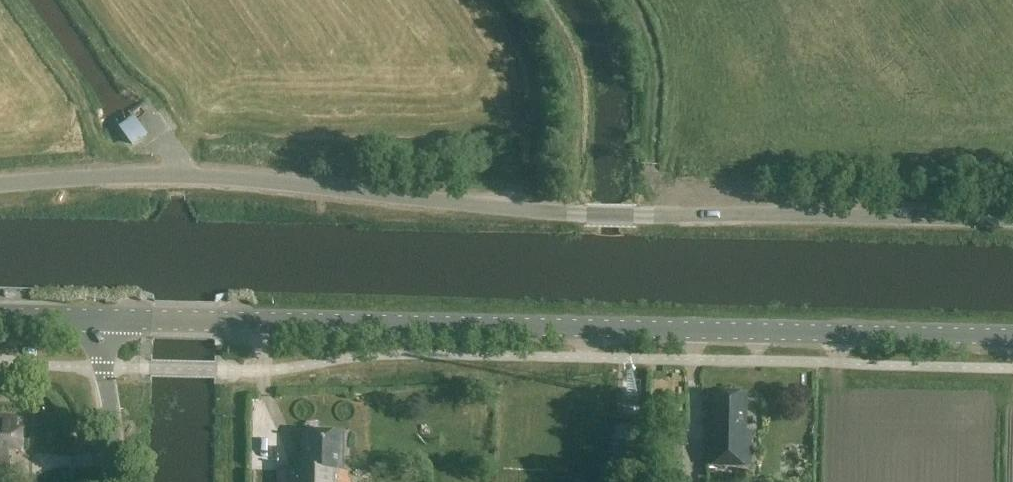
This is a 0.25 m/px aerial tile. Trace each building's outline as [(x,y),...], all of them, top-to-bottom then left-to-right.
[(137,113),(122,122),(137,145),(151,136),(137,113)] [(747,395),(714,395),(713,439),(709,439),(708,466),(751,467),(752,432),(746,432),(747,395)] [(10,466),(10,452),(22,452),(23,432),(18,432),(18,419),(0,418),(0,465),(10,466)] [(644,430),(616,429),(615,468),(643,469),(644,430)] [(303,433),(302,472),(278,472),(278,481),(348,481),(348,472),(344,472),(344,434),(303,433)]
